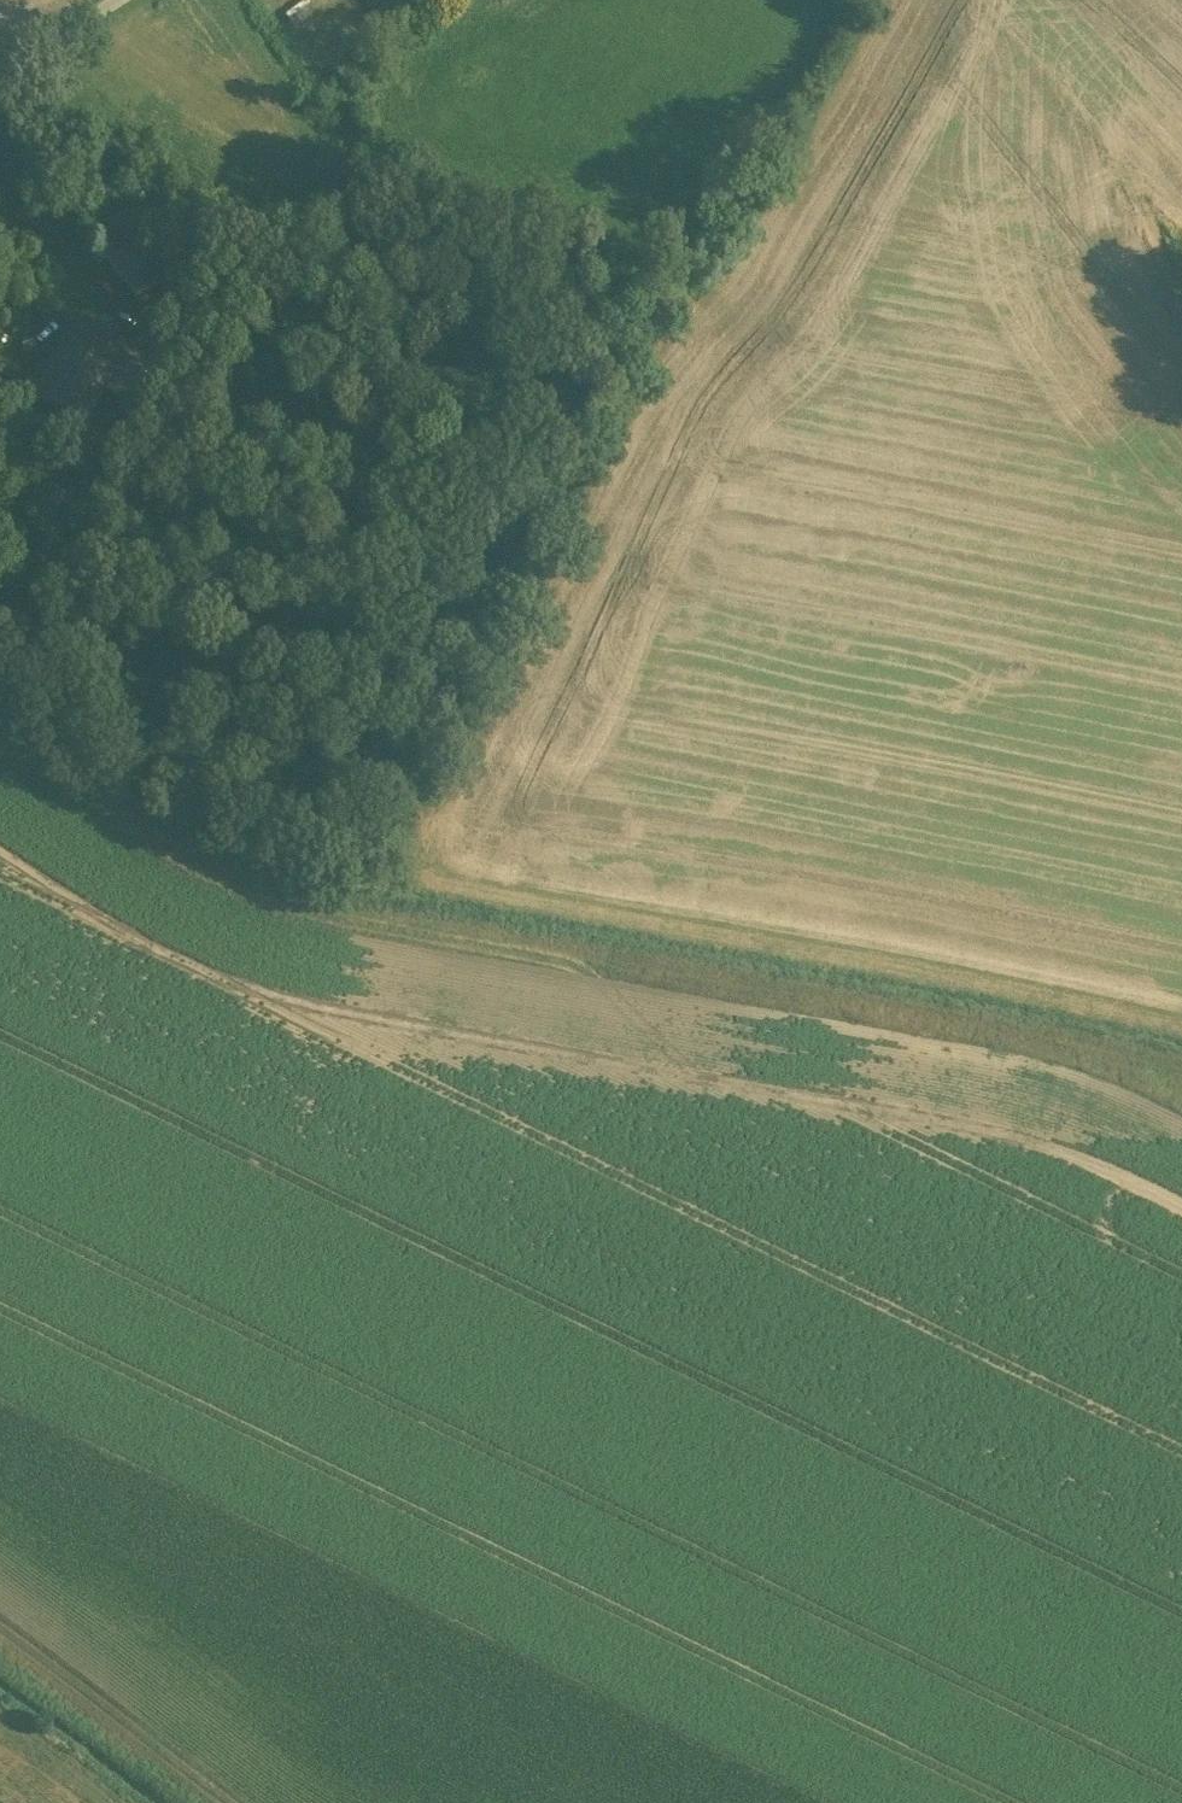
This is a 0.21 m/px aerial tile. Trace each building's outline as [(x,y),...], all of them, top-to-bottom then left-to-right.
[(289,15),(296,25),(316,12),(308,1),(289,15)] [(93,234),(136,298),(176,272),(133,208),(93,234)] [(30,398),(87,426),(105,390),(98,387),(121,340),(77,319),(52,371),(45,367),(30,398)]
